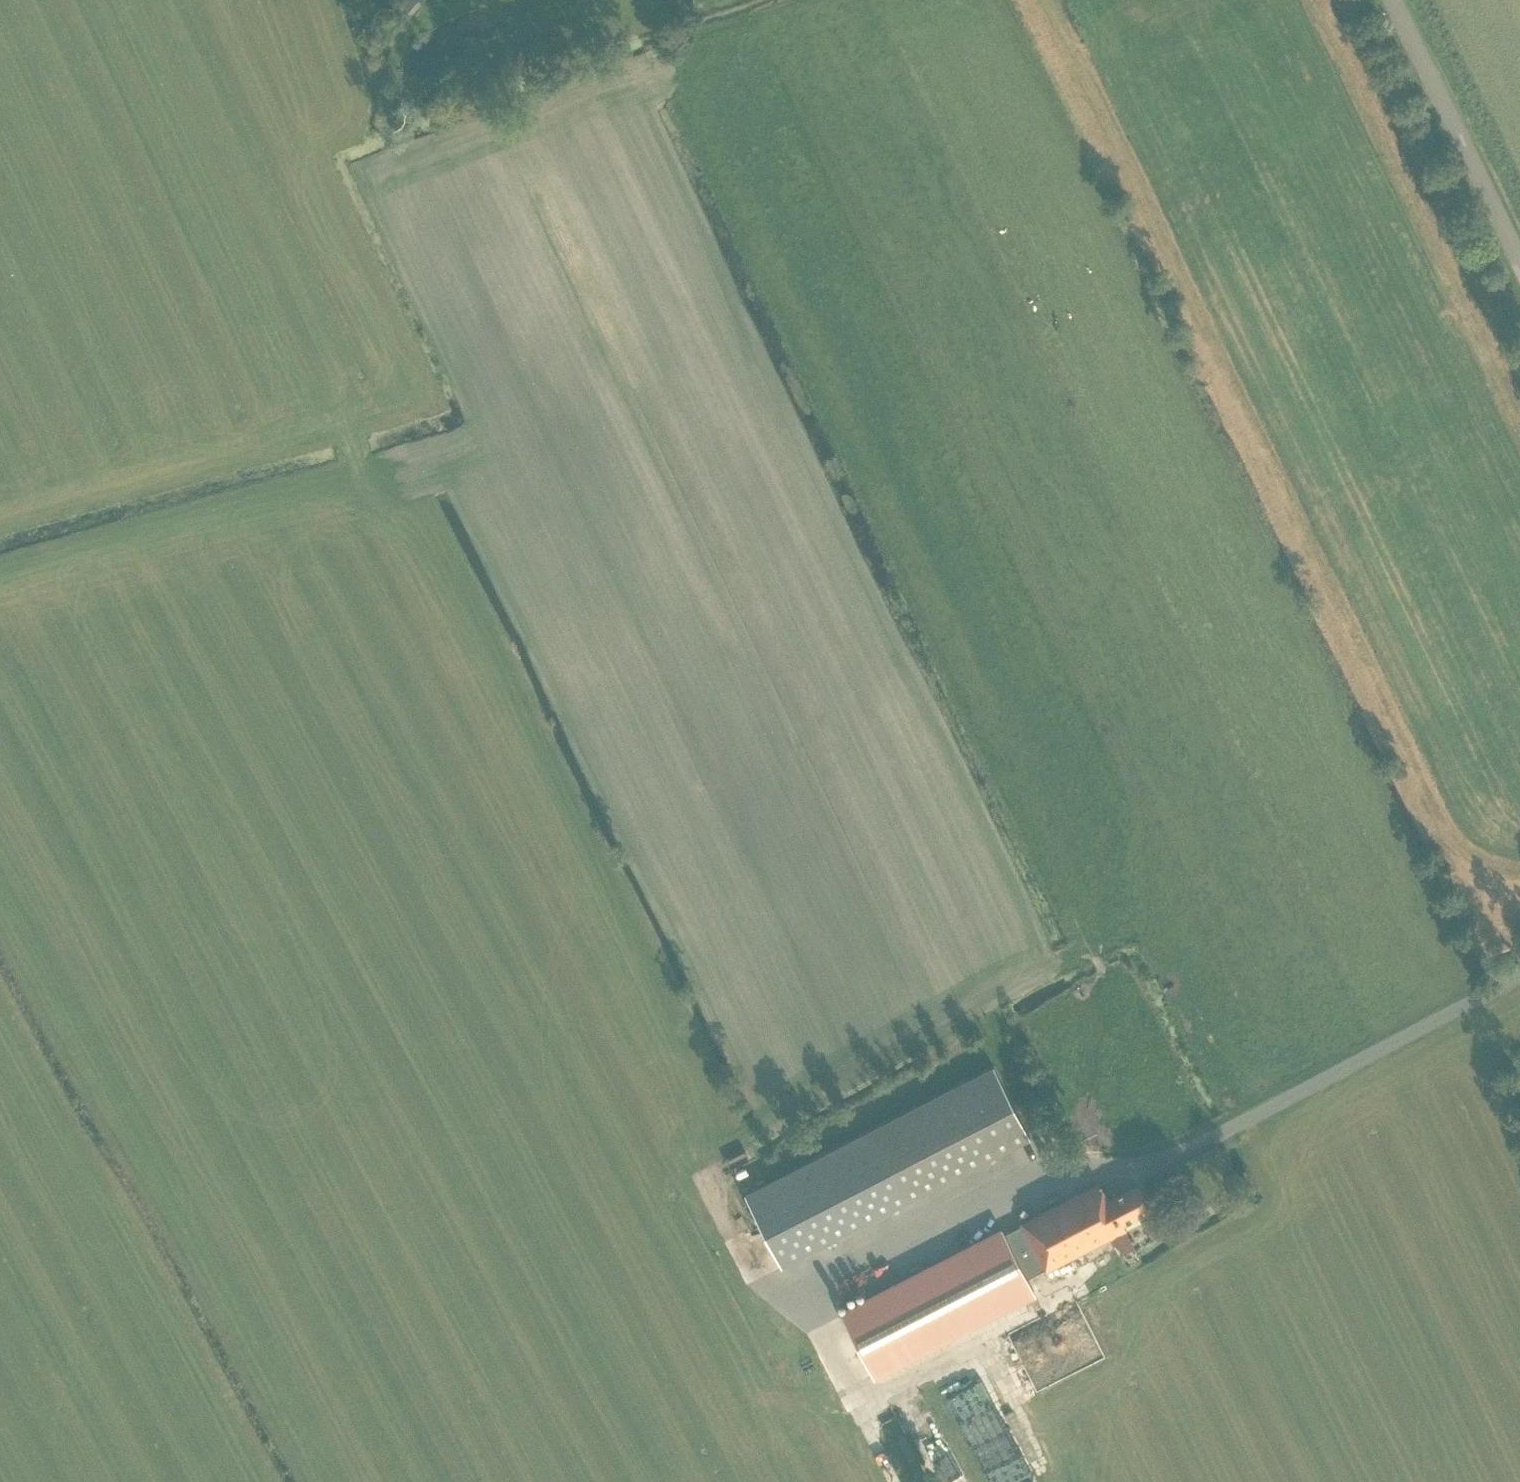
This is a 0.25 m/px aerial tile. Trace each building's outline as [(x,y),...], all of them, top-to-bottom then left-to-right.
[(995,1065),(746,1194),(783,1265),(1031,1137),(995,1065)] [(1108,1201),(1100,1185),(1023,1224),(1024,1226),(1007,1234),(1006,1233),(845,1315),(875,1374),(1036,1292),(1029,1279),(1047,1270),(1047,1271),(1128,1230),(1124,1224),(1150,1210),(1138,1186),(1108,1201)]
